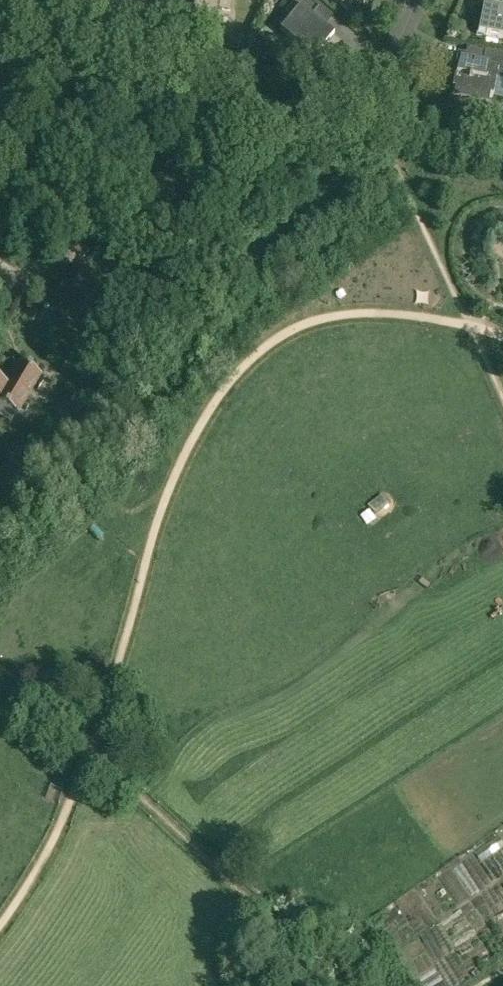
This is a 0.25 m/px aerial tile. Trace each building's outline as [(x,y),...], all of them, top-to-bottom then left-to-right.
[(178,20),(192,22),(191,26),(205,29),(205,25),(215,27),(218,10),(230,12),(232,0),(181,0),(178,20)] [(292,42),(287,48),(286,49),(301,56),(302,55),(301,55),(303,52),(313,61),(334,36),(323,27),(331,17),(332,17),(332,16),(313,0),(297,0),(284,15),(285,16),(285,15),(290,20),(280,32),(292,42)] [(347,11),(348,10),(353,0),(335,0),(347,11)] [(502,39),(502,9),(483,6),(478,34),(502,39)] [(462,64),(460,74),(455,73),(452,90),(455,91),(453,99),(450,98),(450,100),(491,107),(491,106),(488,106),(489,98),(492,98),(496,79),(502,80),(502,56),(485,52),(482,68),(462,64)] [(19,362),(6,384),(0,381),(0,404),(18,414),(41,374),(19,362)]
